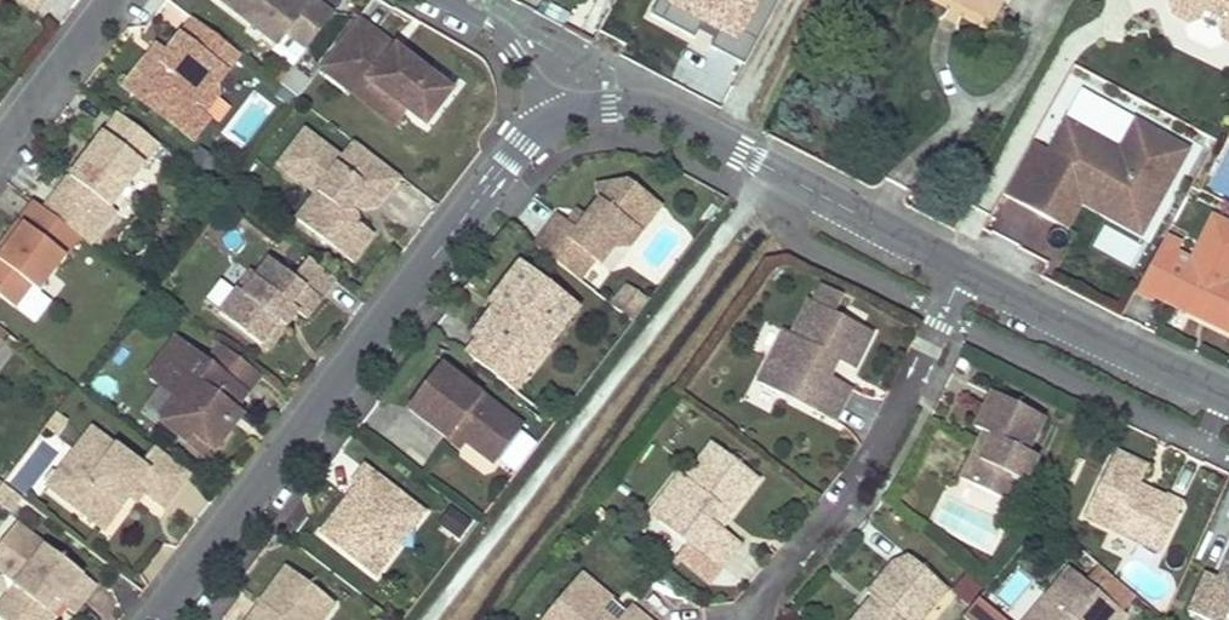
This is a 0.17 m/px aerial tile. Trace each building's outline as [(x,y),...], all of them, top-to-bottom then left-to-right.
[(34,12),(43,0),(18,0),(34,12)] [(276,48),(285,38),(304,53),(332,17),(311,1),(306,9),(294,0),(213,0),(276,48)] [(306,9),(311,1),(310,0),(294,0),(306,9)] [(742,66),(777,0),(658,0),(649,16),(692,39),(697,31),(712,39),(708,47),(742,66)] [(989,18),(1000,0),(956,0),(989,18)] [(1166,7),(1169,15),(1183,22),(1192,20),(1196,11),(1218,22),(1213,31),(1217,38),(1228,45),(1228,0),(1169,0),(1166,7)] [(1196,11),(1192,20),(1188,27),(1190,35),(1201,42),(1209,38),(1213,31),(1218,22),(1196,11)] [(239,58),(193,23),(167,58),(159,67),(149,59),(124,91),(193,144),(210,122),(204,118),(193,109),(209,88),(217,87),(239,58)] [(358,25),(321,73),(353,98),(364,83),(408,117),(426,131),(452,98),(396,55),(393,60),(378,49),(382,44),(358,25)] [(396,55),(382,44),(378,49),(393,60),(396,55)] [(156,49),(149,59),(159,67),(167,58),(156,49)] [(364,83),(353,98),(396,131),(408,117),(364,83)] [(209,88),(193,109),(204,118),(219,99),(217,87),(209,88)] [(1148,221),(1188,148),(1132,117),(1117,146),(1063,116),(1045,148),(1029,139),(999,193),(1047,219),(1070,178),(1148,221)] [(119,118),(57,197),(79,214),(73,222),(96,240),(115,216),(109,212),(158,149),(119,118)] [(321,230),(315,236),(351,264),(372,236),(356,224),(356,215),(351,211),(358,203),(363,207),(368,207),(373,199),(380,205),(395,185),(366,163),(342,165),(305,136),(280,168),(318,197),(308,210),(319,218),(321,230)] [(395,185),(398,181),(355,147),(342,165),(366,163),(395,185)] [(1070,178),(1047,219),(1066,229),(1080,204),(1139,237),(1148,221),(1070,178)] [(547,213),(524,244),(568,278),(583,258),(589,263),(602,246),(620,243),(651,202),(620,179),(587,185),(588,199),(576,215),(566,227),(557,220),(547,213)] [(79,214),(57,197),(44,215),(81,243),(89,250),(96,240),(73,222),(79,214)] [(373,199),(368,207),(374,212),(380,205),(373,199)] [(32,206),(2,245),(7,249),(0,258),(0,302),(15,313),(32,292),(39,298),(81,243),(44,215),(32,206)] [(557,220),(566,227),(576,215),(566,208),(557,220)] [(319,218),(308,210),(298,223),(315,236),(321,230),(319,218)] [(1186,260),(1172,252),(1177,241),(1182,232),(1165,224),(1130,286),(1164,303),(1165,300),(1228,332),(1228,277),(1228,275),(1228,225),(1210,215),(1192,248),(1186,260)] [(1094,249),(1132,262),(1140,240),(1102,227),(1094,249)] [(1172,252),(1186,260),(1192,248),(1177,241),(1172,252)] [(602,246),(589,263),(599,270),(620,243),(602,246)] [(468,337),(457,353),(494,381),(505,365),(508,367),(523,348),(538,346),(567,307),(509,263),(480,301),(485,305),(499,316),(493,323),(486,318),(474,320),(463,334),(468,337)] [(304,323),(335,285),(307,264),(293,283),(269,264),(255,282),(243,298),(236,293),(218,317),(259,349),(288,311),(296,317),(304,323)] [(249,277),(236,293),(243,298),(255,282),(249,277)] [(603,304),(609,308),(625,287),(619,283),(603,304)] [(609,308),(624,320),(640,299),(625,287),(609,308)] [(811,306),(808,304),(791,339),(782,335),(757,385),(834,425),(851,391),(830,381),(820,376),(828,360),(838,365),(850,371),(868,334),(831,316),(840,300),(819,289),(811,306)] [(485,305),(474,320),(486,318),(493,323),(499,316),(485,305)] [(288,311),(259,349),(266,355),(296,317),(288,311)] [(240,396),(255,377),(220,350),(206,369),(174,345),(148,380),(179,403),(161,427),(184,445),(190,437),(214,455),(234,430),(226,424),(232,416),(245,400),(240,396)] [(505,365),(494,381),(505,389),(538,346),(523,348),(508,367),(505,365)] [(828,360),(820,376),(830,381),(838,365),(828,360)] [(512,425),(432,365),(400,408),(439,437),(443,431),(456,440),(484,462),(512,425)] [(142,411),(152,423),(170,407),(160,395),(142,411)] [(1037,420),(987,395),(970,429),(978,433),(986,437),(979,449),(972,445),(955,480),(995,500),(1008,477),(1018,483),(1030,459),(1020,453),(1037,420)] [(232,416),(226,424),(234,430),(240,422),(232,416)] [(443,431),(439,437),(451,446),(456,440),(443,431)] [(978,433),(972,445),(979,449),(986,437),(978,433)] [(103,535),(103,534),(129,501),(135,493),(142,499),(162,515),(189,479),(161,457),(146,476),(139,470),(91,434),(57,478),(81,496),(71,510),(103,535)] [(208,463),(214,455),(190,437),(184,445),(208,463)] [(757,480),(710,444),(683,479),(678,475),(661,496),(670,503),(657,520),(717,566),(737,541),(720,528),(706,519),(716,505),(730,514),(757,480)] [(146,476),(161,457),(153,452),(139,470),(146,476)] [(1110,456),(1079,520),(1128,544),(1137,536),(1152,544),(1170,505),(1153,497),(1152,499),(1143,495),(1140,501),(1131,496),(1134,490),(1143,472),(1110,456)] [(416,511),(356,466),(343,483),(348,486),(352,490),(345,499),(338,499),(313,532),(359,566),(393,521),(403,528),(416,511)] [(1008,477),(995,500),(1005,505),(1018,483),(1008,477)] [(46,492),(71,510),(81,496),(57,478),(46,492)] [(2,484),(0,487),(0,500),(12,509),(20,498),(2,484)] [(348,486),(338,499),(345,499),(352,490),(348,486)] [(1134,490),(1131,496),(1140,501),(1143,495),(1134,490)] [(142,499),(135,493),(129,501),(137,507),(142,499)] [(648,514),(657,520),(670,503),(661,496),(648,514)] [(706,519),(720,528),(730,514),(716,505),(706,519)] [(590,540),(601,526),(588,515),(577,530),(590,540)] [(95,586),(16,525),(0,545),(0,572),(4,575),(13,574),(14,588),(0,606),(0,619),(48,619),(51,616),(45,612),(54,601),(59,605),(73,615),(95,586)] [(571,537),(584,548),(590,540),(577,530),(571,537)] [(1128,544),(1148,553),(1152,544),(1137,536),(1128,544)] [(1210,580),(1228,588),(1225,598),(1228,600),(1228,538),(1210,580)] [(908,556),(894,572),(886,565),(862,594),(869,600),(878,607),(867,619),(858,612),(851,619),(919,619),(922,617),(914,610),(929,593),(937,600),(946,588),(908,556)] [(908,556),(886,565),(894,572),(908,556)] [(328,604),(280,568),(252,604),(261,611),(254,619),(316,619),(328,604)] [(1121,616),(1067,570),(1032,610),(1040,617),(1038,619),(1117,619),(1121,616)] [(964,606),(980,594),(967,577),(951,590),(964,606)] [(545,619),(595,619),(601,613),(609,605),(580,580),(545,619)] [(1210,580),(1206,590),(1225,598),(1228,588),(1210,580)] [(922,617),(937,600),(929,593),(914,610),(922,617)] [(878,607),(869,600),(858,612),(867,619),(878,607)] [(45,612),(51,616),(59,605),(54,601),(45,612)] [(630,610),(621,619),(642,619),(630,610)] [(1024,619),(1038,619),(1040,617),(1032,610),(1024,619)]
